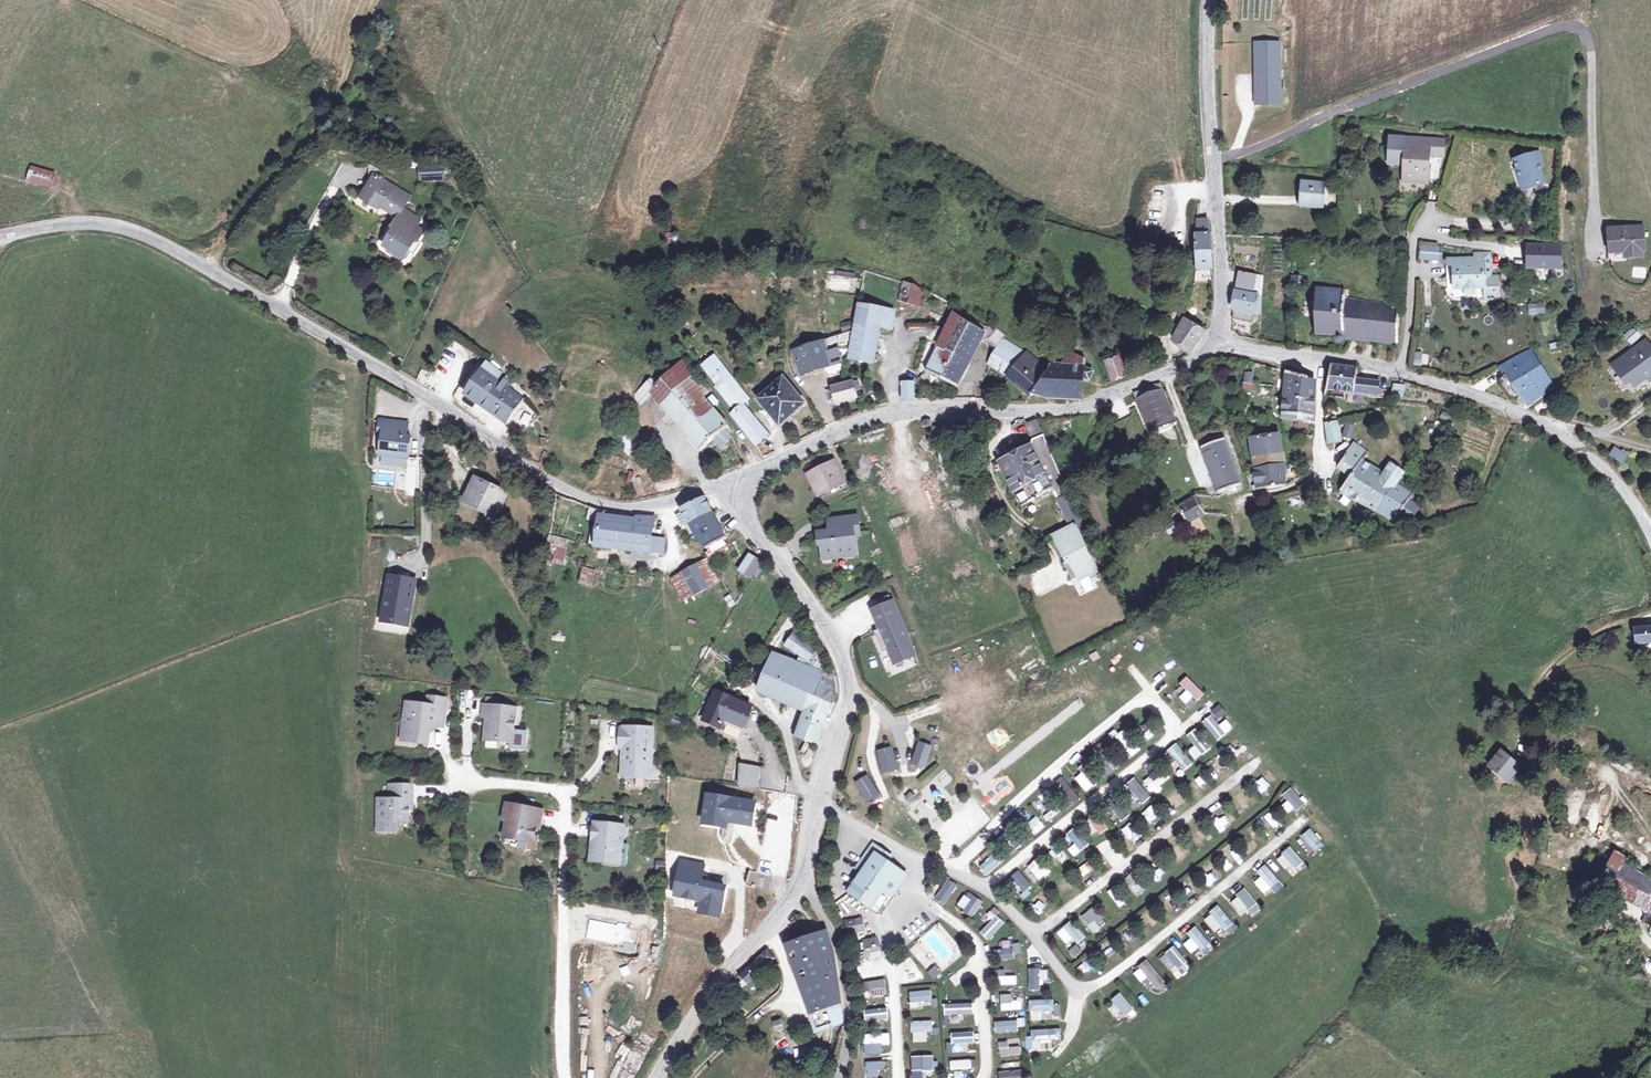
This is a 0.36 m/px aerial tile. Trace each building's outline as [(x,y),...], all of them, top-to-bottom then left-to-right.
[(1279,41),(1253,42),(1256,107),(1282,106),(1279,41)] [(377,144),(380,135),(363,130),(361,139),(377,144)] [(1430,140),(1391,138),(1390,163),(1405,164),(1404,182),(1427,183),(1429,156),(1430,140)] [(1429,156),(1444,157),(1444,141),(1430,140),(1429,156)] [(1539,153),(1515,161),(1525,190),(1545,184),(1538,164),(1542,163),(1539,153)] [(443,167),(421,168),(422,180),(444,179),(443,167)] [(32,168),(28,182),(51,188),(55,175),(32,168)] [(411,197),(396,188),(384,180),(386,177),(382,175),(381,178),(376,175),(362,196),(379,207),(383,207),(400,218),(405,211),(403,210),(408,202),(411,197)] [(1323,185),(1304,184),(1303,205),(1322,207),(1323,185)] [(394,239),(388,248),(403,258),(414,241),(417,243),(424,232),(415,227),(419,220),(405,211),(400,218),(394,228),(399,231),(394,239)] [(1198,269),(1212,269),(1211,235),(1208,235),(1208,220),(1198,220),(1197,235),(1196,235),(1198,269)] [(394,228),(389,236),(394,239),(399,231),(394,228)] [(1643,228),(1610,230),(1611,253),(1625,252),(1626,258),(1642,257),(1642,251),(1644,251),(1643,228)] [(664,232),(664,242),(677,242),(677,232),(664,232)] [(1441,249),(1421,247),(1421,258),(1441,260),(1441,249)] [(1560,247),(1530,247),(1530,268),(1560,268),(1560,247)] [(1476,265),(1454,266),(1455,289),(1485,288),(1485,291),(1499,290),(1498,277),(1490,278),(1489,254),(1475,255),(1476,258),(1476,265)] [(1254,314),(1261,315),(1263,277),(1239,272),(1233,304),(1233,319),(1253,323),(1254,314)] [(919,307),(924,292),(904,283),(898,300),(919,307)] [(1400,307),(1364,302),(1346,300),(1346,291),(1317,289),(1317,334),(1335,335),(1335,340),(1336,342),(1341,343),(1343,343),(1345,339),(1398,344),(1400,307)] [(1499,290),(1485,291),(1486,299),(1499,298),(1499,290)] [(1544,302),(1528,304),(1529,313),(1545,312),(1544,302)] [(880,327),(883,309),(859,305),(851,346),(849,359),(874,363),(880,327)] [(895,312),(883,309),(880,327),(892,329),(895,312)] [(939,346),(926,372),(957,387),(985,333),(983,332),(971,324),(954,314),(946,331),(939,346)] [(1191,354),(1206,332),(1185,319),(1178,334),(1176,338),(1174,341),(1191,354)] [(986,327),(974,320),(971,324),(983,332),(986,327)] [(993,341),(1000,344),(1003,339),(1005,337),(990,324),(987,329),(985,333),(993,341)] [(929,342),(939,346),(946,331),(937,326),(929,342)] [(1637,327),(1625,331),(1629,343),(1641,339),(1637,327)] [(1008,377),(1026,353),(1003,339),(1000,344),(993,341),(990,346),(997,351),(990,363),(1006,372),(1004,374),(1008,377)] [(1613,366),(1619,374),(1626,375),(1635,387),(1650,375),(1650,349),(1646,342),(1613,366)] [(1053,358),(1057,348),(1046,343),(1042,355),(1053,358)] [(802,375),(825,367),(818,344),(793,352),(802,375)] [(1529,406),(1554,387),(1530,351),(1518,357),(1498,368),(1519,397),(1521,396),(1529,406)] [(1051,365),(1049,371),(1027,352),(1026,353),(1008,377),(1032,397),(1034,394),(1047,398),(1081,400),(1083,381),(1088,383),(1092,375),(1091,371),(1083,367),(1086,361),(1069,352),(1062,366),(1051,365)] [(1415,352),(1414,365),(1428,367),(1429,353),(1415,352)] [(718,386),(717,387),(736,411),(743,405),(749,399),(715,356),(703,366),(718,386)] [(1120,357),(1105,362),(1112,382),(1127,377),(1120,357)] [(683,362),(657,387),(652,382),(637,395),(643,401),(651,394),(701,451),(714,440),(727,429),(731,434),(734,432),(729,426),(702,395),(707,391),(683,362)] [(509,425),(525,400),(498,380),(503,373),(488,363),(466,395),(509,425)] [(1357,380),(1358,369),(1331,365),(1326,389),(1355,392),(1357,380)] [(1243,381),(1253,382),(1253,372),(1244,371),(1243,381)] [(1307,385),(1308,378),(1286,372),(1284,398),(1299,399),(1315,401),(1316,388),(1315,388),(1315,386),(1307,385)] [(758,400),(780,426),(805,404),(784,378),(758,400)] [(1366,394),(1368,381),(1357,380),(1355,392),(1366,394)] [(860,390),(858,381),(832,388),(833,390),(828,391),(831,402),(835,401),(836,404),(857,398),(856,391),(860,390)] [(1378,395),(1380,383),(1368,381),(1366,394),(1378,395)] [(915,383),(902,383),(902,399),(915,399),(915,383)] [(1161,387),(1160,383),(1134,393),(1136,397),(1161,387)] [(1255,391),(1257,384),(1244,383),(1243,390),(1255,391)] [(1393,396),(1403,398),(1405,388),(1395,386),(1393,396)] [(1151,436),(1177,425),(1161,387),(1136,397),(1151,436)] [(1592,399),(1604,396),(1602,387),(1590,391),(1592,399)] [(1298,416),(1299,399),(1284,398),(1282,418),(1298,420),(1298,416)] [(1314,418),(1315,401),(1299,399),(1298,416),(1314,418)] [(731,414),(757,446),(769,436),(743,405),(736,411),(731,414)] [(1081,522),(1063,482),(1037,419),(1026,424),(1032,441),(1031,446),(999,463),(1022,506),(1052,490),(1068,520),(1071,527),(1081,522)] [(408,424),(381,421),(379,435),(383,435),(381,454),(408,458),(411,438),(406,437),(408,424)] [(1328,443),(1341,441),(1338,422),(1325,424),(1328,443)] [(1351,439),(1354,425),(1345,423),(1342,437),(1351,439)] [(640,445),(626,428),(616,437),(630,454),(640,445)] [(727,429),(714,440),(720,448),(733,437),(731,434),(727,429)] [(1256,470),(1284,466),(1279,435),(1250,439),(1256,470)] [(1219,493),(1242,485),(1224,439),(1202,448),(1219,493)] [(1391,464),(1384,475),(1362,462),(1368,453),(1354,443),(1338,468),(1350,476),(1340,491),(1397,521),(1398,519),(1408,525),(1417,510),(1408,504),(1414,495),(1396,484),(1403,473),(1391,464)] [(1627,457),(1615,449),(1611,456),(1622,463),(1627,457)] [(843,483),(834,464),(819,472),(820,474),(811,479),(819,495),(839,485),(840,487),(844,485),(843,483)] [(1286,486),(1284,466),(1256,470),(1254,470),(1257,486),(1253,486),(1254,491),(1286,486)] [(496,513),(506,493),(476,480),(467,500),(496,513)] [(1285,495),(1288,507),(1303,503),(1300,491),(1285,495)] [(1187,524),(1206,514),(1196,496),(1178,507),(1187,524)] [(683,513),(689,524),(690,524),(713,514),(704,499),(681,510),(683,513)] [(637,517),(637,520),(602,516),(602,512),(591,507),(587,519),(600,522),(599,527),(593,527),(589,545),(597,546),(597,547),(663,554),(664,539),(652,537),(655,518),(637,517)] [(683,527),(689,524),(683,513),(677,517),(683,527)] [(726,539),(713,514),(690,524),(697,538),(707,549),(724,540),(726,539)] [(859,529),(858,517),(832,520),(833,531),(820,533),(823,554),(836,552),(836,557),(857,555),(853,529),(859,529)] [(1191,525),(1195,533),(1204,528),(1200,520),(1191,525)] [(1083,544),(1090,541),(1081,522),(1071,527),(1054,536),(1067,562),(1064,564),(1073,581),(1089,572),(1091,578),(1099,574),(1083,544)] [(554,562),(564,565),(569,541),(550,536),(547,552),(556,555),(554,562)] [(729,547),(724,540),(707,549),(708,552),(712,550),(715,554),(729,547)] [(712,550),(708,552),(705,553),(710,560),(716,557),(715,554),(712,550)] [(751,579),(762,563),(750,555),(740,571),(751,579)] [(720,583),(705,560),(672,578),(684,601),(720,583)] [(581,583),(593,585),(595,571),(585,568),(581,583)] [(382,621),(407,626),(415,581),(390,577),(382,621)] [(731,607),(736,604),(731,595),(725,599),(731,607)] [(893,603),(873,612),(881,629),(874,632),(883,652),(889,650),(895,663),(914,655),(893,603)] [(801,639),(805,634),(798,628),(794,635),(801,639)] [(1635,630),(1636,644),(1650,643),(1650,628),(1635,630)] [(1032,646),(1028,630),(1020,632),(1025,648),(1032,646)] [(817,746),(818,742),(825,721),(836,695),(834,676),(829,674),(817,650),(801,639),(794,635),(786,646),(801,656),(798,663),(774,654),(759,692),(804,710),(794,738),(817,746)] [(1161,678),(1166,684),(1181,672),(1176,666),(1161,678)] [(696,670),(689,686),(696,688),(703,673),(696,670)] [(1186,675),(1170,691),(1187,709),(1203,693),(1186,675)] [(752,707),(717,692),(705,720),(721,727),(724,719),(743,727),(752,707)] [(404,726),(402,741),(419,743),(428,744),(431,725),(443,726),(447,699),(431,697),(430,706),(407,703),(404,726)] [(488,699),(487,706),(504,708),(505,700),(488,699)] [(1215,718),(1225,715),(1221,705),(1212,708),(1215,718)] [(497,738),(497,741),(512,742),(511,747),(524,748),(526,733),(514,732),(516,709),(504,708),(487,706),(484,706),(483,717),(488,717),(487,737),(497,738)] [(1233,729),(1227,719),(1218,724),(1212,715),(1202,721),(1214,741),(1233,729)] [(1141,728),(1149,739),(1163,730),(1156,718),(1141,728)] [(622,777),(651,777),(652,728),(624,728),(624,729),(621,729),(621,748),(623,748),(622,777)] [(1200,756),(1210,749),(1196,728),(1186,735),(1200,756)] [(989,740),(998,751),(1011,740),(1002,729),(989,740)] [(1113,737),(1131,758),(1141,749),(1123,729),(1113,737)] [(932,748),(918,743),(911,763),(925,768),(932,748)] [(1182,772),(1192,765),(1178,743),(1167,750),(1182,772)] [(891,746),(877,750),(882,771),(896,768),(891,746)] [(1071,773),(1085,792),(1121,764),(1108,746),(1071,773)] [(1230,762),(1244,757),(1241,748),(1227,753),(1230,762)] [(1501,752),(1490,766),(1509,781),(1520,767),(1501,752)] [(740,762),(738,785),(757,789),(760,767),(740,762)] [(1213,777),(1226,771),(1222,762),(1209,767),(1213,777)] [(1165,768),(1145,784),(1151,792),(1172,776),(1165,768)] [(944,786),(952,779),(944,770),(936,777),(944,786)] [(867,775),(854,783),(866,802),(879,794),(867,775)] [(1070,809),(1081,800),(1061,776),(1050,785),(1070,809)] [(1191,783),(1203,795),(1210,788),(1198,776),(1191,783)] [(980,794),(991,805),(1008,789),(997,777),(980,794)] [(1138,800),(1131,805),(1134,809),(1150,797),(1135,777),(1126,784),(1138,800)] [(395,800),(379,800),(378,831),(394,832),(395,822),(409,822),(409,801),(412,801),(413,786),(395,785),(395,800)] [(1291,787),(1282,794),(1287,800),(1281,806),(1289,815),(1304,802),(1291,787)] [(910,792),(904,797),(908,802),(914,796),(910,792)] [(1114,794),(1104,802),(1121,822),(1130,814),(1114,794)] [(1233,804),(1242,815),(1254,806),(1246,794),(1233,804)] [(755,803),(708,796),(704,824),(724,827),(722,838),(724,842),(732,843),(736,817),(752,819),(755,803)] [(1038,807),(1041,812),(1026,822),(1033,832),(1062,813),(1052,798),(1038,807)] [(1150,821),(1161,813),(1154,804),(1143,812),(1150,821)] [(919,805),(917,816),(933,820),(936,809),(919,805)] [(539,829),(543,812),(514,806),(512,817),(509,816),(506,834),(515,836),(514,839),(534,843),(537,828),(539,829)] [(1221,827),(1232,817),(1223,807),(1212,817),(1221,827)] [(1268,813),(1262,819),(1276,834),(1283,829),(1268,813)] [(1086,819),(1091,835),(1106,831),(1102,815),(1086,819)] [(624,826),(595,823),(591,862),(620,865),(624,826)] [(985,874),(1025,844),(1013,828),(984,850),(989,857),(978,866),(985,874)] [(1190,834),(1197,843),(1205,837),(1197,828),(1190,834)] [(1312,830),(1297,841),(1308,856),(1323,845),(1312,830)] [(1082,847),(1090,842),(1082,831),(1075,836),(1082,847)] [(1183,843),(1174,847),(1179,861),(1189,857),(1183,843)] [(865,869),(850,892),(871,906),(884,888),(893,895),(906,876),(884,860),(888,854),(879,848),(878,850),(873,847),(860,865),(865,869)] [(1289,847),(1275,860),(1292,877),(1305,864),(1289,847)] [(1648,879),(1623,863),(1626,858),(1615,851),(1598,887),(1650,912),(1650,880),(1648,879)] [(1041,857),(1027,865),(1036,881),(1050,873),(1041,857)] [(1082,860),(1076,864),(1088,880),(1094,875),(1082,860)] [(683,862),(676,895),(703,901),(702,906),(721,910),(725,888),(707,884),(701,883),(702,874),(704,866),(683,862)] [(1204,869),(1215,882),(1222,876),(1211,863),(1204,869)] [(1267,866),(1251,879),(1266,898),(1282,885),(1267,866)] [(1018,870),(1005,881),(1019,896),(1031,885),(1018,870)] [(769,892),(773,877),(750,871),(746,887),(769,892)] [(1140,895),(1148,883),(1132,872),(1124,884),(1140,895)] [(947,878),(934,898),(944,905),(957,885),(947,878)] [(1127,901),(1116,885),(1107,892),(1118,907),(1127,901)] [(1247,909),(1252,916),(1261,909),(1245,888),(1229,900),(1240,914),(1247,909)] [(956,907),(973,917),(983,901),(966,891),(956,907)] [(1041,910),(1049,898),(1038,891),(1030,903),(1041,910)] [(1161,904),(1172,900),(1168,891),(1158,895),(1161,904)] [(1228,935),(1236,929),(1220,905),(1202,917),(1213,933),(1222,927),(1228,935)] [(721,910),(702,906),(700,913),(719,917),(721,910)] [(1094,906),(1079,918),(1090,931),(1105,919),(1094,906)] [(995,915),(979,933),(988,941),(1004,923),(995,915)] [(641,917),(639,926),(659,929),(661,920),(641,917)] [(860,919),(848,922),(850,933),(863,931),(860,919)] [(1055,933),(1069,948),(1084,935),(1070,919),(1055,933)] [(1181,941),(1191,954),(1198,948),(1204,955),(1213,947),(1197,927),(1181,941)] [(844,1023),(833,952),(827,932),(787,946),(817,1032),(844,1023)] [(1107,943),(1118,959),(1133,948),(1123,933),(1107,943)] [(875,939),(864,942),(867,954),(878,951),(875,939)] [(958,943),(950,949),(956,958),(964,953),(958,943)] [(1001,957),(1020,956),(1020,944),(1000,946),(1001,957)] [(1176,979),(1191,967),(1173,946),(1158,958),(1176,979)] [(764,969),(775,959),(768,950),(757,961),(764,969)] [(1154,986),(1159,993),(1168,987),(1147,960),(1133,971),(1148,991),(1154,986)] [(937,966),(929,973),(934,979),(942,972),(937,966)] [(1028,969),(1028,990),(1045,990),(1045,969),(1028,969)] [(1016,975),(1000,976),(1000,985),(1017,984),(1016,975)] [(886,979),(862,980),(862,997),(887,996),(886,979)] [(932,1005),(930,990),(908,991),(910,1006),(932,1005)] [(1012,1001),(1011,993),(999,994),(1001,1011),(1022,1009),(1022,1001),(1012,1001)] [(1120,994),(1105,1007),(1118,1020),(1125,1013),(1130,1019),(1138,1012),(1120,994)] [(1029,1019),(1053,1018),(1052,998),(1028,999),(1029,1019)] [(973,1015),(973,1003),(943,1003),(943,1015),(973,1015)] [(863,1009),(864,1021),(888,1020),(888,1008),(863,1009)] [(1002,1030),(1023,1028),(1023,1017),(1001,1019),(1002,1030)] [(911,1042),(927,1042),(927,1032),(932,1032),(932,1021),(911,1021),(911,1042)] [(777,1031),(784,1029),(782,1022),(775,1024),(777,1031)] [(1061,1041),(1061,1029),(1027,1029),(1027,1051),(1049,1051),(1049,1041),(1061,1041)] [(650,1049),(655,1038),(641,1031),(635,1042),(650,1049)] [(974,1044),(974,1031),(950,1032),(951,1044),(974,1044)] [(882,1054),(882,1045),(890,1045),(890,1033),(864,1033),(864,1054),(882,1054)] [(785,1038),(775,1043),(778,1050),(789,1046),(785,1038)] [(999,1045),(1000,1057),(1020,1055),(1019,1043),(999,1045)] [(909,1056),(911,1077),(932,1077),(933,1077),(932,1055),(909,1056)] [(972,1069),(972,1059),(949,1060),(950,1070),(972,1069)] [(866,1061),(866,1077),(882,1077),(883,1061),(866,1061)] [(998,1077),(1021,1077),(1021,1070),(998,1071),(998,1077)]
